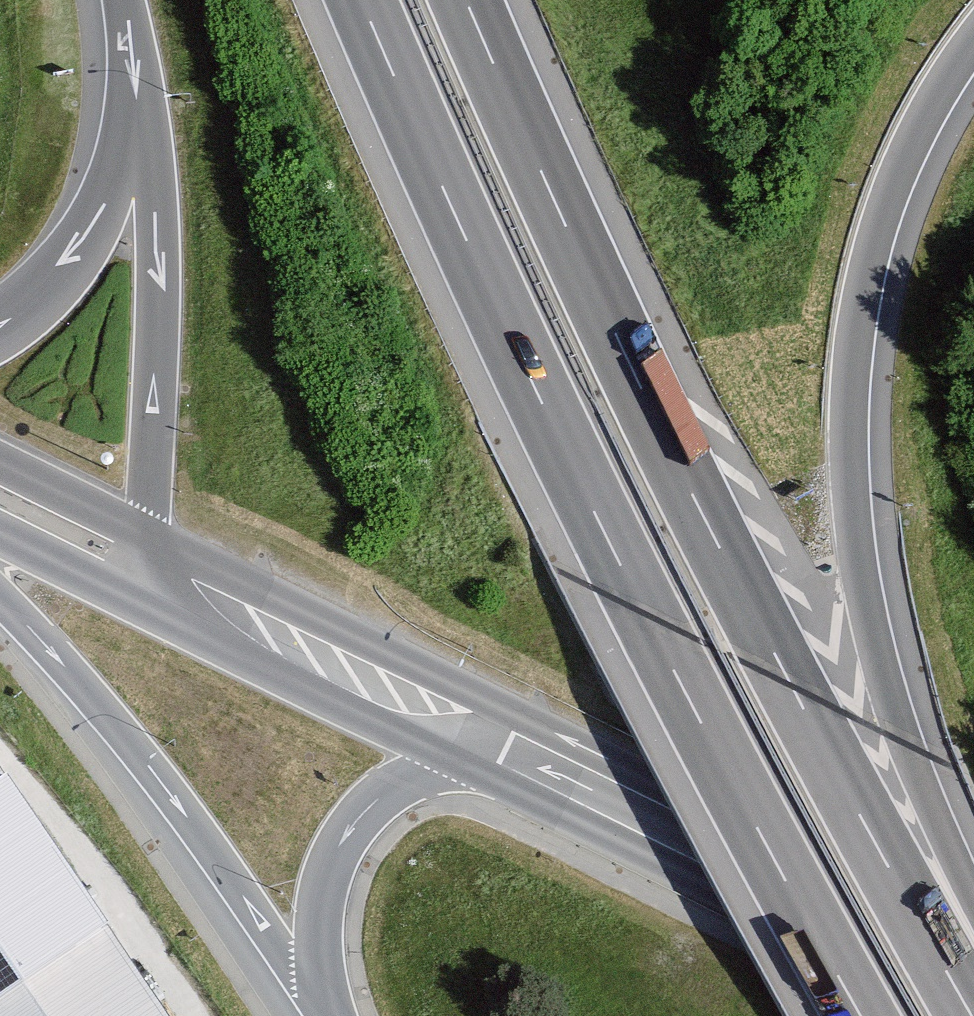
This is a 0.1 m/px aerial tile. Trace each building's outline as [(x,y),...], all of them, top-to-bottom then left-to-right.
[(0,791),(0,1015),(154,1015),(0,791)]
